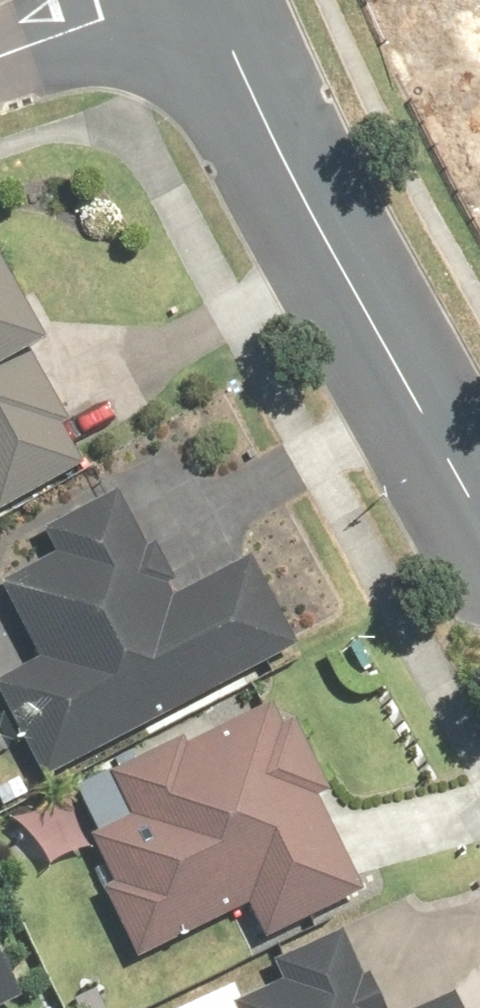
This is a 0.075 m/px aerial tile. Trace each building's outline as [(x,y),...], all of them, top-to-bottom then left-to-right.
[(0,280),(0,512),(81,464),(18,359),(39,346),(0,280)] [(0,679),(0,708),(34,778),(284,658),(239,563),(173,595),(121,486),(37,525),(51,554),(0,577),(0,596),(32,663),(0,679)] [(97,837),(85,843),(105,885),(93,891),(133,968),(234,916),(251,951),(355,899),(305,800),(326,790),(281,702),(184,752),(178,738),(73,791),(97,837)] [(85,850),(63,797),(7,819),(29,873),(85,850)] [(218,1007),(379,1007),(345,927),(271,958),(281,982),(218,1007)] [(15,996),(0,965),(0,1003),(15,996)] [(444,1000),(423,1007),(447,1007),(444,1000)]
